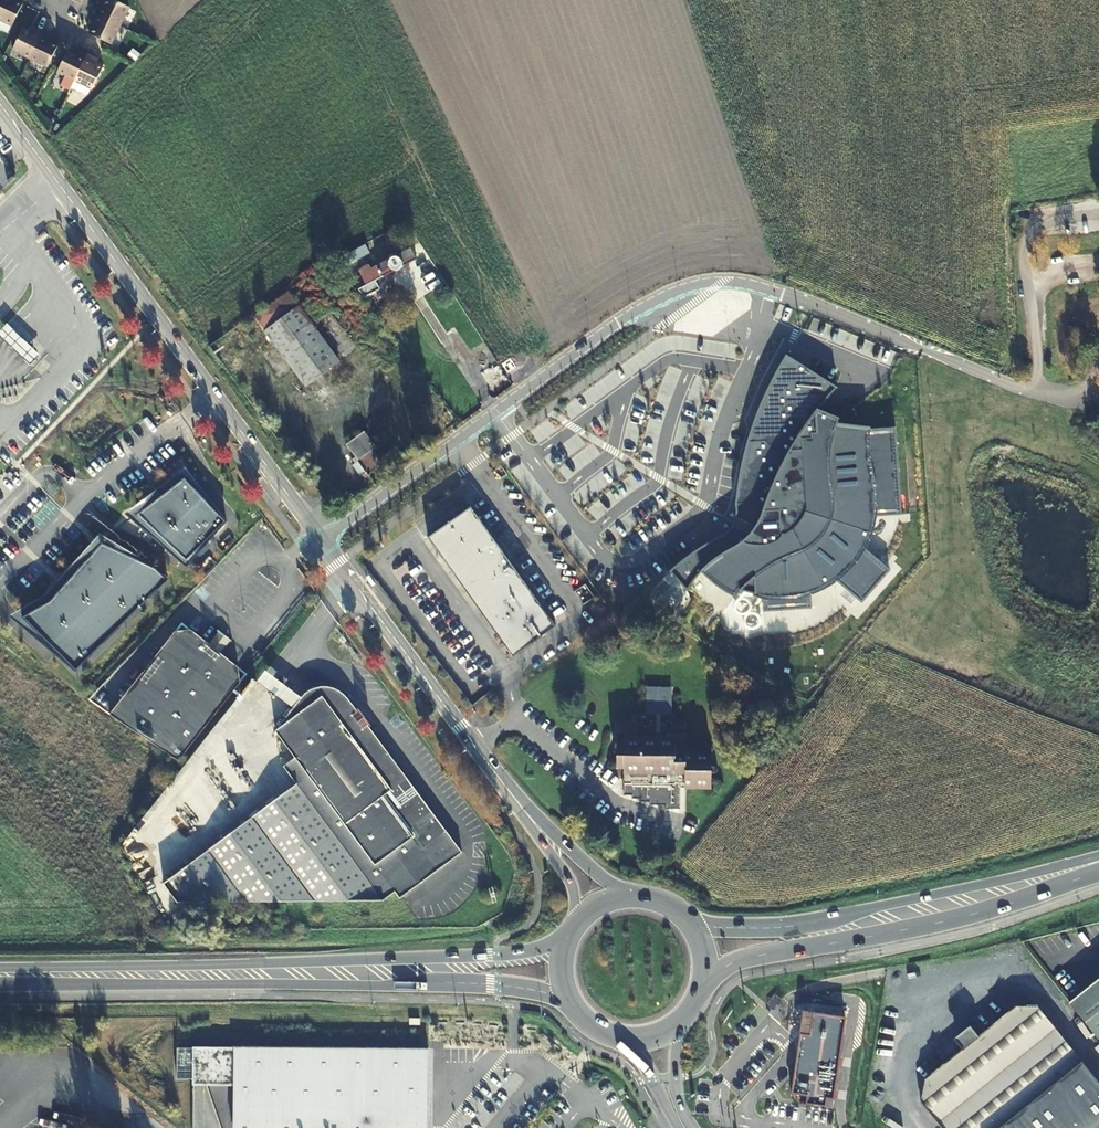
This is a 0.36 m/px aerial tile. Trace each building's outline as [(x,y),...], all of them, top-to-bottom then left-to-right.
[(12,23),(21,3),(16,0),(0,0),(0,18),(12,23)] [(119,26),(129,6),(117,0),(106,0),(104,4),(98,1),(92,12),(119,26)] [(119,26),(92,12),(87,23),(93,26),(88,34),(106,43),(110,45),(119,26)] [(12,23),(0,18),(0,28),(7,32),(12,23)] [(42,32),(31,27),(29,32),(22,28),(11,49),(29,58),(42,32)] [(42,32),(29,58),(44,66),(55,44),(48,40),(50,36),(42,32)] [(84,54),(73,48),(71,52),(66,50),(56,71),(72,79),(84,54)] [(77,82),(89,88),(99,67),(94,64),(96,60),(84,54),(72,79),(77,82)] [(85,96),(89,88),(77,82),(73,89),(85,96)] [(365,244),(332,261),(338,268),(369,251),(365,244)] [(400,267),(414,259),(409,248),(392,257),(391,256),(390,256),(388,257),(387,258),(386,258),(385,260),(369,269),(367,265),(357,270),(365,285),(390,272),(392,272),(394,271),(396,271),(398,270),(399,269),(400,267)] [(366,371),(316,302),(298,279),(264,304),(331,396),(366,371)] [(10,332),(0,341),(0,342),(37,376),(48,367),(10,332)] [(717,585),(735,597),(741,590),(745,591),(760,595),(762,595),(763,611),(811,608),(810,593),(836,580),(862,602),(890,570),(863,547),(874,516),(901,514),(895,427),(834,431),(839,417),(818,409),(837,387),(786,354),(771,382),(761,403),(763,432),(750,433),(745,448),(736,485),(735,495),(736,507),(740,519),(738,522),(733,531),(724,534),(708,542),(687,555),(668,570),(687,591),(694,581),(700,571),(717,585)] [(345,444),(366,474),(381,463),(370,449),(372,448),(361,432),(345,444)] [(385,464),(420,439),(415,432),(380,457),(385,464)] [(226,521),(185,478),(144,517),(186,560),(194,552),(206,541),(226,521)] [(442,558),(485,527),(471,507),(428,538),(442,558)] [(485,527),(442,558),(455,576),(459,573),(497,544),(485,527)] [(76,671),(168,580),(156,568),(102,543),(50,601),(23,617),(76,671)] [(527,586),(497,544),(459,573),(488,615),(527,586)] [(527,586),(488,615),(516,654),(522,650),(555,626),(527,586)] [(177,762),(242,682),(236,667),(191,631),(175,633),(113,709),(177,762)] [(256,665),(247,675),(258,684),(288,709),(297,698),(256,665)] [(110,841),(135,899),(146,893),(125,848),(258,684),(247,675),(242,682),(177,762),(110,841)] [(644,713),(672,714),(672,687),(645,686),(644,713)] [(298,788),(166,888),(180,905),(387,908),(381,899),(393,890),(400,899),(462,853),(347,700),(343,696),(339,694),(335,692),(330,690),(326,689),(322,689),(317,689),(312,690),(308,691),(304,693),(300,696),(297,698),(288,709),(279,720),(270,730),(289,755),(279,762),(298,788)] [(625,732),(636,732),(636,720),(614,720),(614,731),(625,732)] [(625,736),(617,736),(617,768),(621,768),(621,797),(630,797),(630,800),(639,801),(639,805),(647,805),(647,807),(657,807),(657,805),(664,805),(664,810),(677,810),(677,783),(684,783),(684,786),(708,786),(708,750),(685,750),(685,744),(673,744),(673,740),(684,740),(685,720),(670,720),(670,732),(674,732),(673,736),(670,736),(636,736),(625,736)] [(1098,1038),(1098,974),(1067,999),(1098,1038)] [(1039,1007),(1015,1002),(970,1039),(924,1076),(920,1097),(946,1127),(1098,1127),(1098,1080),(1039,1007)] [(845,1018),(804,1013),(793,1093),(807,1095),(806,1103),(825,1105),(826,1097),(834,1098),(845,1018)] [(235,1127),(428,1127),(428,1050),(359,1049),(359,1047),(353,1047),(352,1049),(259,1048),(259,1046),(253,1046),(253,1048),(177,1047),(177,1079),(194,1079),(194,1085),(235,1085),(235,1127)]
